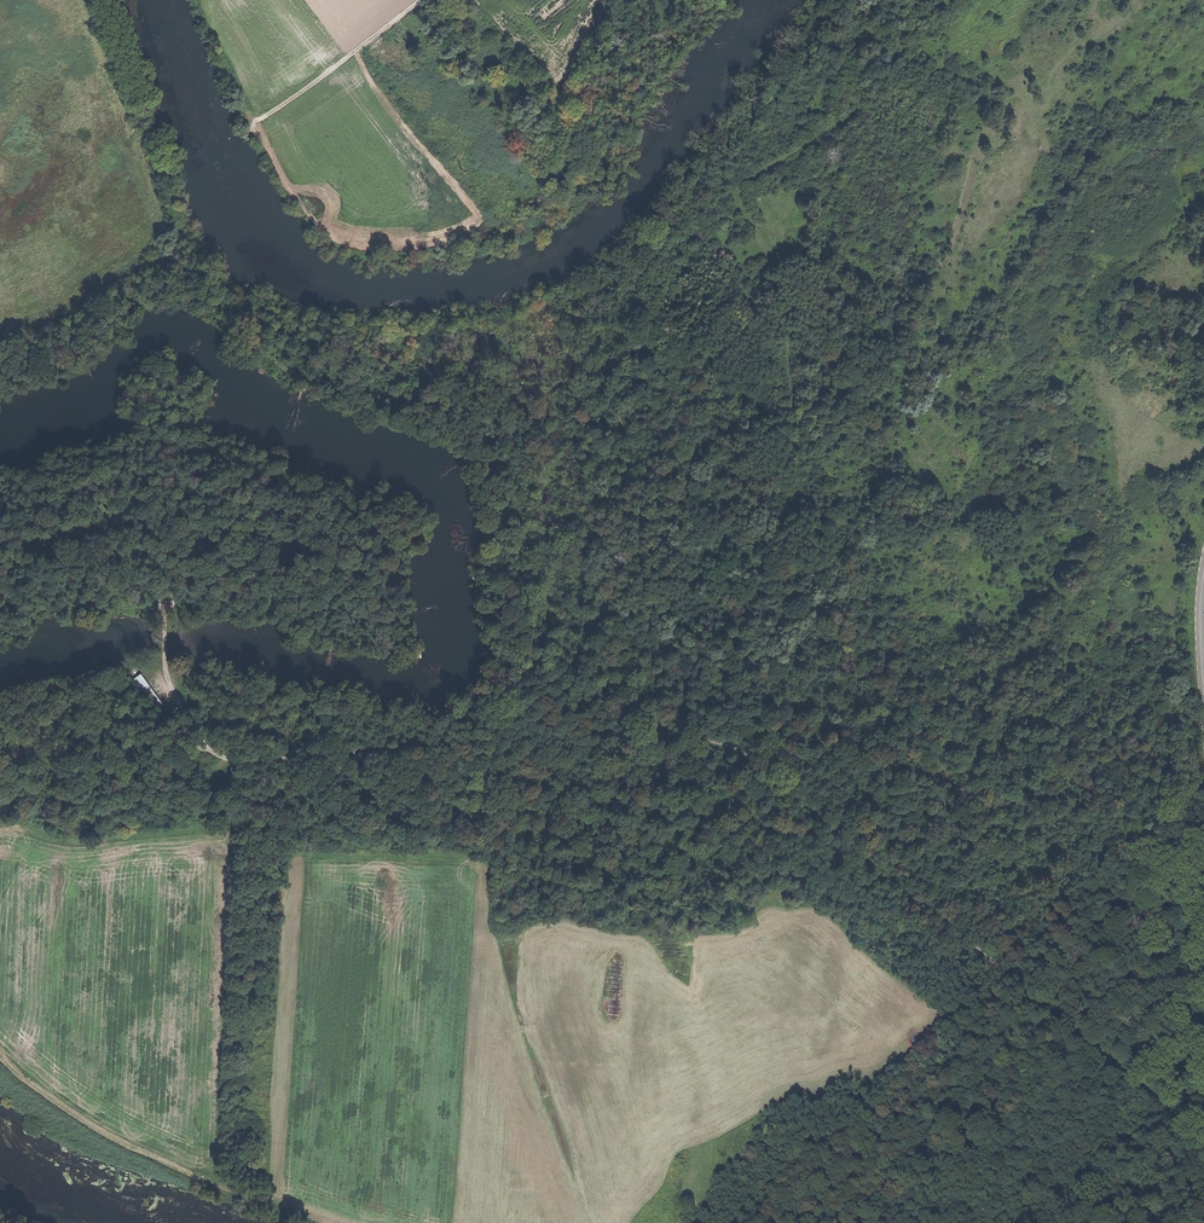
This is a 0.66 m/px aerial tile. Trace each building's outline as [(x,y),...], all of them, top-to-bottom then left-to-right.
[(148,706),(157,702),(142,673),(133,677),(148,706)]
